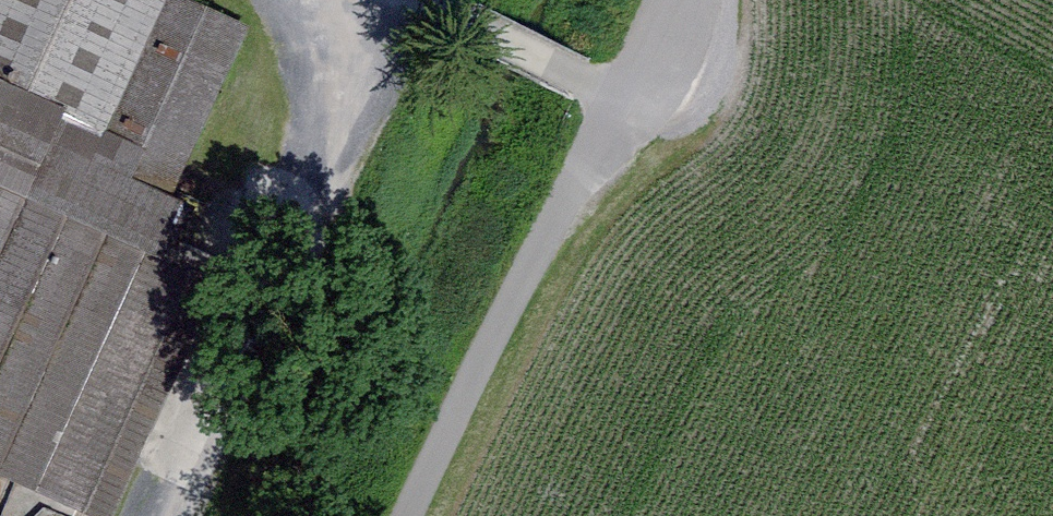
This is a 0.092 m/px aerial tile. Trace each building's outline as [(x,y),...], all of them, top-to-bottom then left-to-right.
[(102,515),(122,515),(271,182),(198,150),(259,14),(227,0),(0,0),(0,471),(102,515)]
